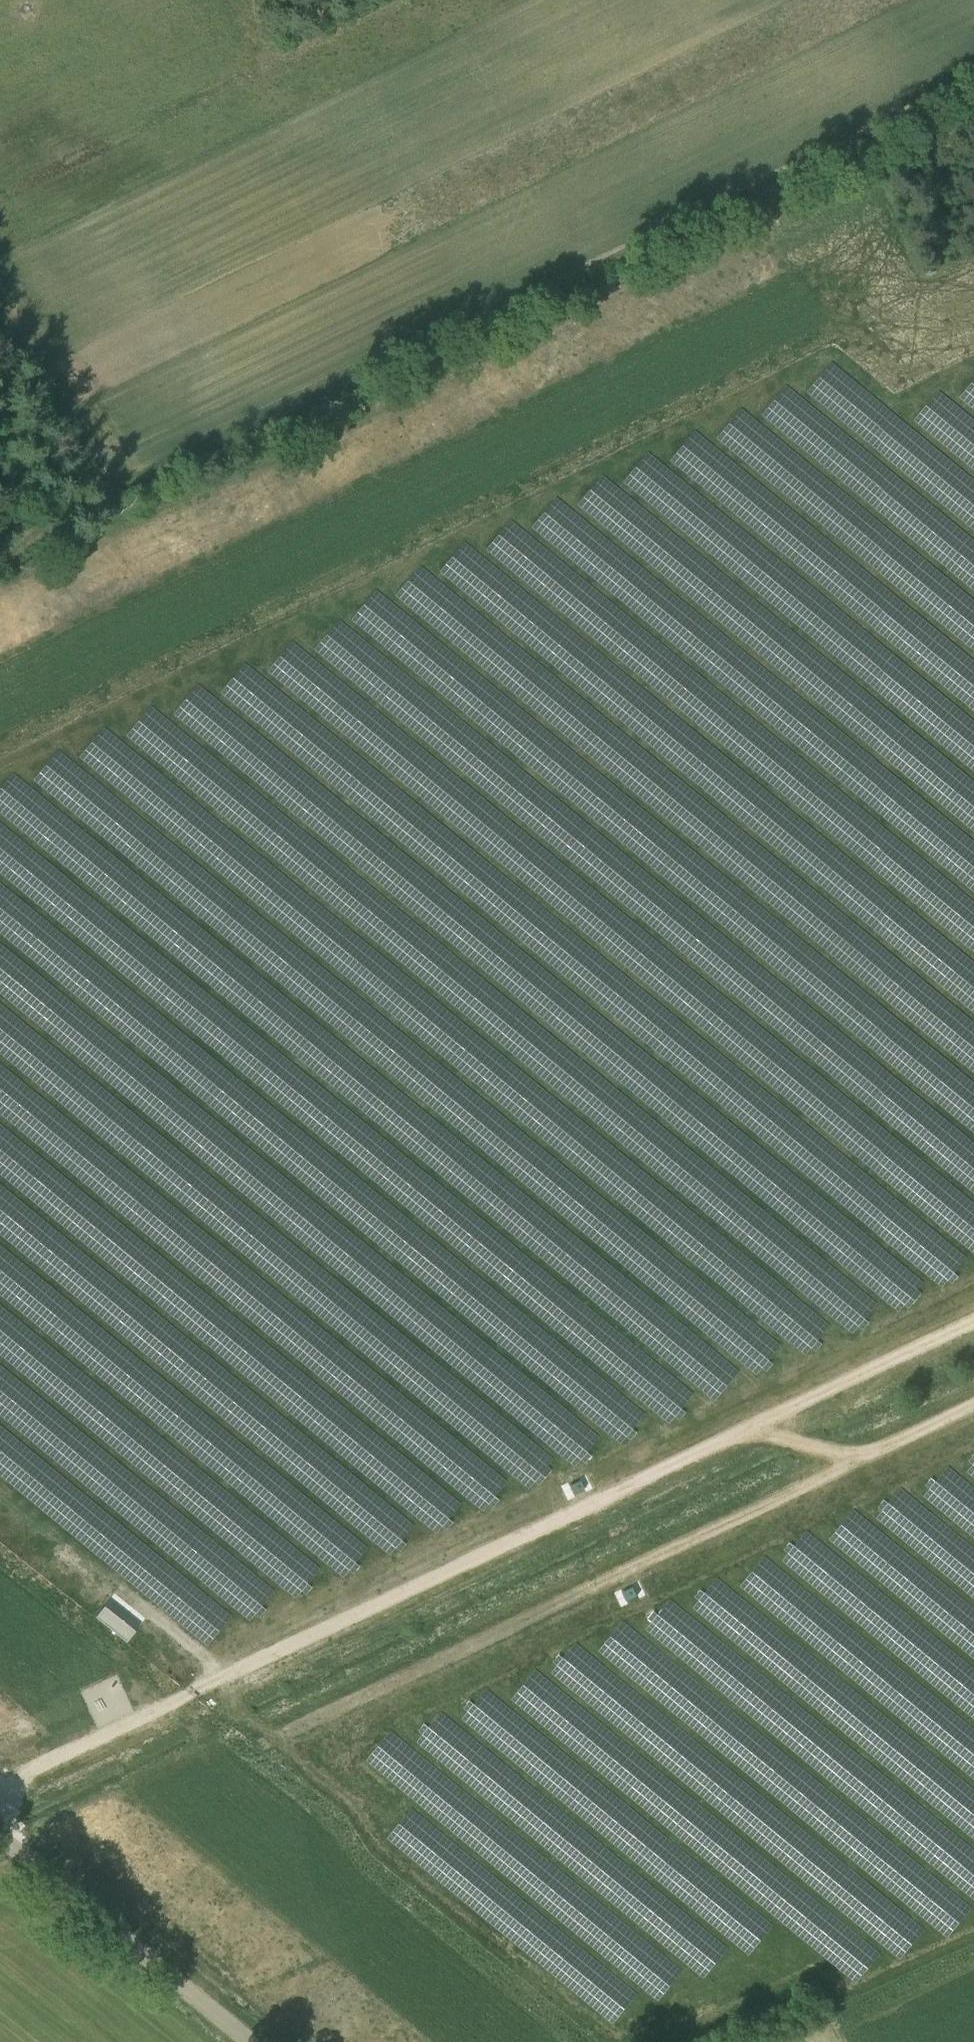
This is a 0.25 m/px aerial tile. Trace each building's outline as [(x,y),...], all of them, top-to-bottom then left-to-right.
[(135,1630),(104,1605),(95,1617),(126,1642),(135,1630)]
